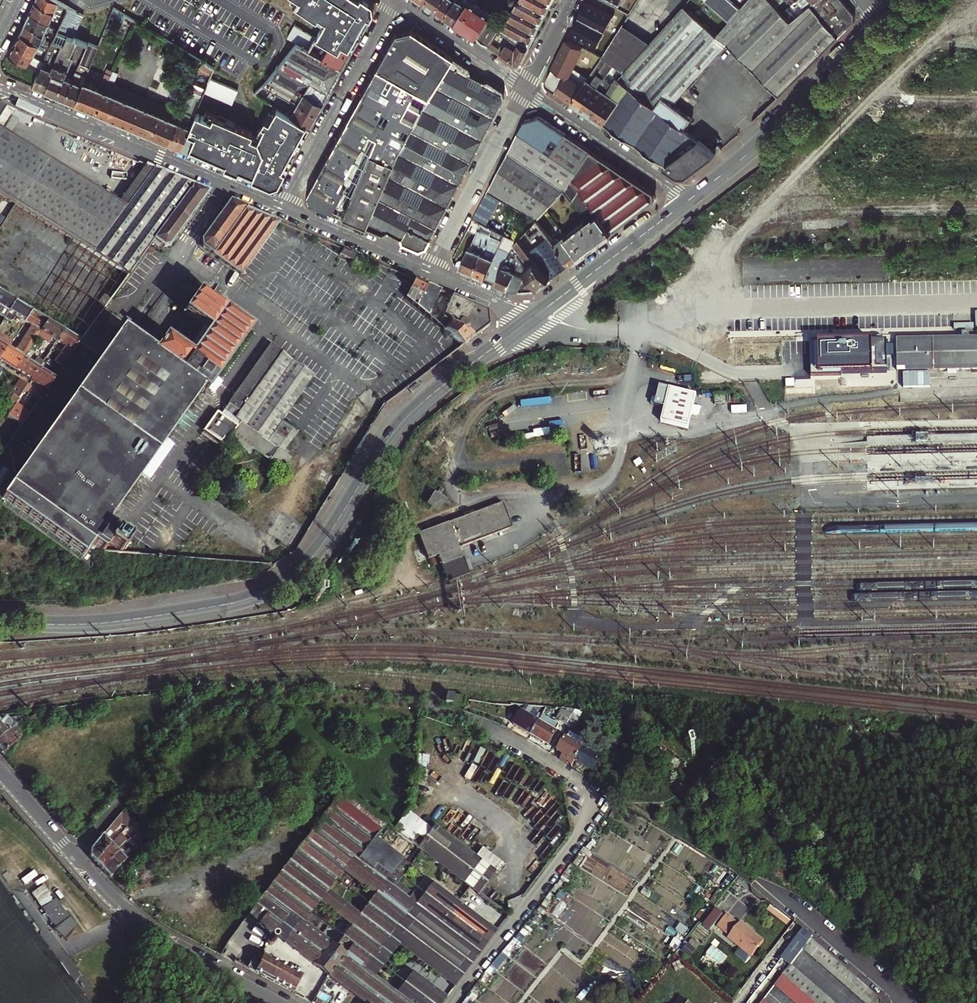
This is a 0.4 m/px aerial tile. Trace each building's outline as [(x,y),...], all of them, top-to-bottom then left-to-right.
[(58,0),(35,0),(34,2),(62,15),(65,8),(56,4),(58,0)] [(300,0),(297,5),(317,17),(319,13),(328,19),(316,38),(338,52),(342,46),(351,51),(358,39),(372,14),(371,2),(368,0),(299,0),(300,0)] [(427,5),(437,11),(444,0),(430,0),(427,5)] [(456,0),(444,0),(437,11),(445,17),(456,0)] [(445,17),(456,24),(471,0),(456,0),(445,17)] [(456,24),(490,47),(502,28),(489,20),(492,15),(476,4),(478,0),(471,0),(456,24)] [(502,28),(511,35),(530,48),(555,0),(520,0),(502,28)] [(601,46),(616,12),(589,0),(582,0),(568,31),(601,46)] [(782,13),(777,7),(771,0),(750,0),(742,9),(728,27),(718,38),(683,7),(651,43),(623,74),(618,79),(631,90),(652,107),(684,131),(691,121),(672,107),(728,48),(779,98),(838,39),(810,6),(804,11),(790,23),(782,13)] [(737,5),(735,8),(731,5),(725,0),(707,0),(703,5),(728,27),(742,9),(737,5)] [(731,5),(735,8),(737,5),(742,9),(750,0),(735,0),(731,5)] [(795,1),(804,11),(810,6),(816,0),(796,0),(795,1)] [(841,0),(816,0),(810,6),(838,39),(854,22),(854,16),(841,0)] [(29,12),(49,21),(58,25),(62,15),(34,2),(29,12)] [(49,21),(29,12),(25,22),(54,35),(55,32),(57,29),(47,25),(49,21)] [(54,35),(25,22),(19,34),(39,42),(41,38),(51,42),(54,35)] [(614,68),(623,74),(651,43),(620,26),(601,57),(605,60),(604,63),(614,68)] [(376,70),(431,101),(453,58),(410,30),(409,34),(398,37),(396,34),(376,70)] [(53,71),(44,91),(56,96),(64,77),(72,57),(70,56),(76,41),(55,32),(54,35),(51,42),(49,47),(54,50),(49,62),(53,63),(50,70),(53,71)] [(19,34),(13,45),(44,58),(47,50),(41,48),(37,46),(39,42),(19,34)] [(521,65),(530,48),(511,35),(499,53),(518,66),(521,65)] [(316,38),(309,50),(321,57),(342,69),(351,51),(342,46),(338,52),(316,38)] [(572,103),(582,86),(567,75),(584,48),(568,39),(545,81),(546,85),(572,103)] [(264,83),(275,90),(316,114),(342,69),(321,57),(309,50),(297,43),(286,56),(264,83)] [(44,58),(13,45),(8,53),(40,67),(44,58)] [(88,46),(81,64),(90,68),(98,50),(88,46)] [(33,86),(44,91),(53,71),(50,70),(53,63),(49,62),(54,50),(49,47),(47,50),(44,58),(40,67),(33,86)] [(400,160),(365,228),(381,236),(386,233),(400,240),(399,243),(418,251),(425,247),(503,100),(502,92),(486,81),(483,82),(469,75),(470,70),(453,58),(431,101),(426,110),(420,121),(416,130),(411,140),(406,149),(400,160)] [(199,71),(212,77),(215,70),(202,62),(199,71)] [(572,103),(607,126),(631,90),(618,79),(617,81),(612,89),(604,84),(614,68),(604,63),(591,84),(586,81),(582,86),(572,103)] [(72,81),(65,99),(75,104),(84,82),(90,68),(81,64),(80,67),(78,66),(72,81)] [(99,89),(84,82),(75,104),(168,144),(177,121),(110,93),(113,87),(118,74),(113,72),(107,69),(105,73),(99,89)] [(376,70),(371,79),(426,110),(431,101),(376,70)] [(72,81),(64,77),(56,96),(65,99),(72,81)] [(208,93),(235,102),(239,87),(212,79),(208,93)] [(426,110),(371,79),(365,90),(420,121),(426,110)] [(196,113),(206,89),(193,83),(190,92),(184,106),(180,115),(177,121),(168,144),(181,149),(187,134),(196,113)] [(174,112),(113,87),(110,93),(177,121),(180,115),(174,112)] [(190,92),(183,89),(177,103),(184,106),(190,92)] [(316,114),(275,90),(271,96),(288,106),(285,111),(310,125),(316,114)] [(416,130),(420,121),(365,90),(360,98),(416,130)] [(688,176),(716,154),(684,131),(652,107),(631,90),(607,126),(639,148),(680,176),(688,176)] [(360,98),(355,108),(411,140),(416,130),(360,98)] [(8,107),(0,104),(0,122),(8,107)] [(279,181),(310,125),(285,111),(278,106),(270,120),(265,117),(260,125),(265,127),(258,140),(251,137),(253,134),(213,116),(212,120),(196,113),(187,134),(195,137),(188,152),(270,186),(279,181)] [(411,140),(355,108),(349,117),(406,149),(411,140)] [(406,149),(349,117),(343,129),(377,147),(400,160),(406,149)] [(525,121),(509,152),(566,189),(592,152),(540,117),(525,121)] [(117,201),(0,129),(0,136),(42,162),(114,205),(117,201)] [(343,129),(338,137),(371,156),(377,147),(343,129)] [(195,137),(187,134),(181,149),(188,152),(195,137)] [(26,188),(42,162),(0,136),(0,172),(26,188)] [(333,147),(366,166),(371,156),(338,137),(333,147)] [(713,150),(716,154),(722,150),(719,145),(713,150)] [(327,157),(350,169),(361,175),(366,166),(333,147),(327,157)] [(366,166),(361,175),(342,219),(365,228),(400,160),(377,147),(371,156),(366,166)] [(509,152),(489,192),(539,218),(546,211),(566,189),(509,152)] [(592,152),(566,189),(573,200),(580,190),(600,215),(613,233),(654,202),(654,194),(592,152)] [(308,204),(320,209),(331,182),(342,186),(350,169),(327,157),(305,196),(308,204)] [(114,205),(42,162),(26,188),(15,205),(16,206),(82,246),(116,268),(129,276),(151,244),(192,187),(155,170),(132,199),(130,197),(120,209),(114,205)] [(146,167),(117,201),(114,205),(120,209),(130,197),(132,199),(155,170),(146,167)] [(361,175),(350,169),(342,186),(331,214),(342,219),(361,175)] [(26,188),(0,172),(0,196),(15,205),(26,188)] [(331,214),(342,186),(331,182),(320,209),(331,214)] [(192,187),(151,244),(158,249),(160,246),(164,249),(170,247),(208,194),(192,187)] [(571,235),(567,238),(581,257),(613,233),(600,215),(580,190),(573,200),(590,222),(586,225),(583,222),(570,232),(571,235)] [(279,224),(230,203),(202,242),(203,248),(242,276),(279,224)] [(488,216),(479,211),(474,219),(482,224),(484,224),(488,216)] [(711,220),(706,212),(696,219),(702,227),(711,220)] [(475,276),(494,230),(484,224),(482,224),(462,270),(475,276)] [(527,232),(521,239),(551,280),(571,265),(556,245),(543,228),(531,237),(527,232)] [(485,280),(504,236),(494,230),(475,276),(485,280)] [(485,280),(497,285),(512,249),(519,242),(504,236),(485,280)] [(581,257),(567,238),(566,237),(556,245),(571,265),(581,257)] [(551,280),(521,239),(519,242),(512,249),(542,287),(551,280)] [(542,287),(512,249),(497,285),(513,292),(537,291),(542,287)] [(358,258),(343,252),(340,258),(355,264),(358,258)] [(416,307),(425,287),(414,282),(405,299),(416,307)] [(416,307),(428,318),(439,293),(425,287),(416,307)] [(6,320),(11,313),(17,302),(1,292),(0,293),(0,315),(6,320)] [(118,554),(129,541),(105,523),(201,391),(205,393),(249,332),(224,314),(226,311),(218,306),(220,304),(207,295),(204,300),(197,296),(184,314),(208,332),(190,357),(165,340),(154,354),(122,331),(111,346),(90,330),(81,342),(65,365),(58,374),(54,380),(46,392),(7,447),(0,456),(0,504),(91,570),(92,553),(118,554)] [(451,298),(442,318),(474,339),(489,328),(486,313),(451,298)] [(33,312),(17,302),(11,313),(26,323),(33,312)] [(33,312),(26,323),(33,327),(18,351),(27,356),(39,338),(49,322),(37,315),(33,312)] [(442,318),(439,327),(457,342),(463,347),(474,339),(442,318)] [(49,322),(39,338),(49,344),(45,350),(38,360),(37,359),(34,363),(40,367),(56,342),(63,330),(49,322)] [(63,330),(56,342),(66,348),(58,360),(62,363),(65,365),(81,342),(63,330)] [(13,342),(8,338),(4,344),(10,347),(13,342)] [(976,369),(976,338),(898,338),(899,369),(976,369)] [(223,412),(240,424),(265,442),(313,377),(270,346),(223,412)] [(0,359),(0,362),(14,371),(22,359),(8,351),(6,349),(0,359)] [(14,371),(30,382),(38,370),(24,361),(22,359),(14,371)] [(65,365),(62,363),(55,372),(58,374),(65,365)] [(55,372),(51,369),(47,376),(54,380),(58,374),(55,372)] [(47,376),(38,370),(30,382),(46,392),(54,380),(47,376)] [(7,404),(12,408),(22,393),(27,387),(18,382),(7,397),(10,399),(7,404)] [(656,406),(666,408),(670,389),(660,387),(656,406)] [(696,395),(670,389),(666,408),(662,423),(688,429),(692,413),(694,406),(696,395)] [(240,424),(223,412),(220,416),(237,428),(240,424)] [(203,433),(223,447),(237,428),(220,416),(217,413),(203,433)] [(426,505),(439,512),(446,500),(434,493),(426,505)] [(503,503),(449,523),(458,548),(513,528),(503,503)] [(449,523),(419,535),(424,545),(423,548),(427,560),(438,556),(441,566),(461,558),(458,548),(449,523)] [(463,557),(461,558),(441,566),(447,583),(469,575),(463,557)] [(525,705),(522,709),(513,726),(528,736),(536,722),(541,715),(525,705)] [(571,717),(565,727),(572,731),(578,721),(583,713),(575,711),(571,717)] [(564,713),(558,722),(565,727),(571,717),(564,713)] [(558,724),(541,715),(536,722),(528,736),(546,746),(554,733),(553,732),(558,724)] [(11,730),(24,718),(11,719),(7,723),(5,721),(0,725),(0,740),(11,730)] [(0,740),(0,753),(1,755),(19,739),(11,730),(0,740)] [(573,762),(581,748),(585,741),(571,732),(566,740),(564,738),(556,752),(561,755),(558,759),(570,767),(573,762)] [(586,751),(581,748),(573,762),(590,772),(598,759),(591,754),(593,750),(588,747),(586,751)] [(594,777),(599,780),(606,768),(600,765),(594,777)] [(344,792),(264,896),(274,903),(260,923),(273,934),(288,914),(298,922),(302,925),(320,902),(327,893),(344,871),(353,859),(357,862),(374,841),(386,824),(344,792)] [(422,826),(400,809),(388,825),(410,843),(416,835),(422,826)] [(91,858),(96,862),(125,829),(129,824),(125,821),(128,817),(123,812),(91,850),(91,858)] [(422,826),(416,835),(422,840),(429,831),(422,826)] [(422,840),(416,849),(420,852),(478,895),(495,873),(471,855),(434,827),(430,832),(429,831),(422,840)] [(132,836),(125,829),(96,862),(102,870),(129,839),(132,836)] [(416,835),(410,843),(416,849),(422,840),(416,835)] [(110,877),(136,846),(129,839),(102,870),(110,877)] [(409,867),(374,841),(357,862),(393,889),(409,867)] [(477,847),(471,855),(495,873),(501,865),(477,847)] [(402,1001),(364,972),(388,940),(413,905),(393,889),(357,862),(353,859),(344,871),(380,899),(364,922),(327,893),(320,902),(357,932),(341,954),(302,925),(298,922),(284,942),(364,1002),(405,1002),(402,1001)] [(430,883),(413,905),(479,955),(496,933),(458,904),(430,883)] [(44,884),(30,893),(55,931),(65,941),(77,925),(69,918),(56,899),(53,902),(50,897),(52,896),(44,884)] [(249,916),(260,923),(274,903),(264,896),(249,916)] [(453,990),(479,955),(413,905),(388,940),(453,990)] [(750,958),(762,942),(738,923),(736,925),(724,915),(714,927),(727,937),(725,938),(750,958)] [(786,958),(792,962),(795,959),(796,957),(801,951),(810,940),(811,938),(805,933),(786,958)] [(269,936),(268,937),(266,940),(266,941),(266,942),(267,943),(268,944),(269,945),(271,945),(272,945),(274,944),(274,943),(275,942),(275,941),(275,939),(275,938),(274,937),(273,936),(271,936),(270,936),(269,936)] [(861,1002),(880,1002),(880,1000),(810,940),(801,951),(861,1002)] [(303,975),(263,955),(260,960),(254,956),(247,969),(293,993),(303,975)] [(781,977),(811,1002),(830,1002),(789,967),(781,977)] [(781,977),(773,987),(791,1002),(811,1002),(781,977)] [(402,1001),(405,1002),(443,1002),(445,1000),(418,979),(402,1001)]
